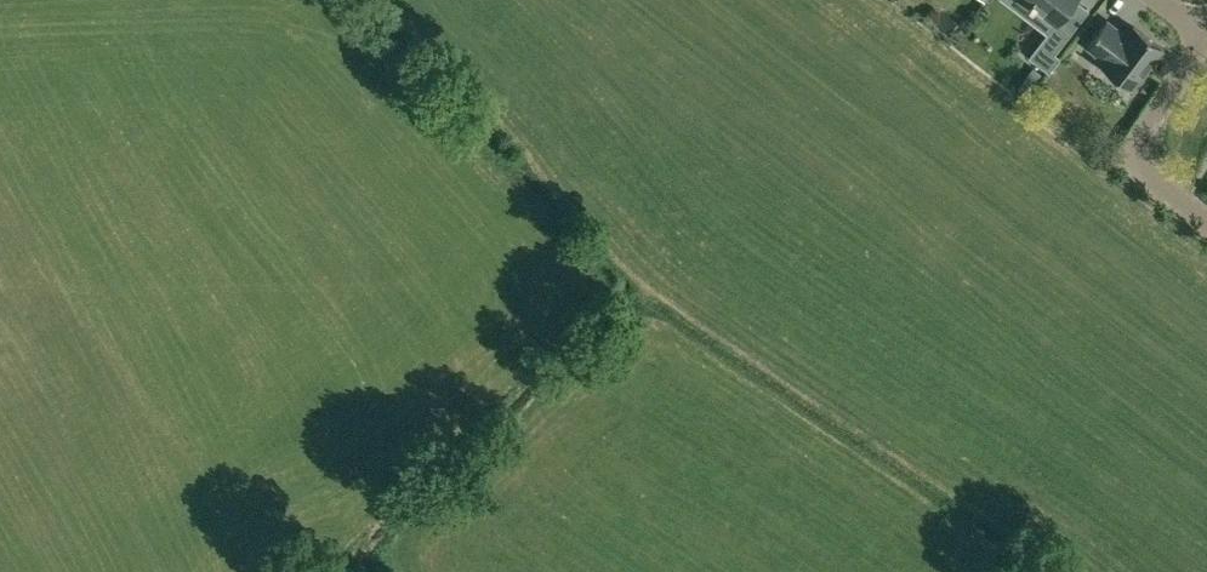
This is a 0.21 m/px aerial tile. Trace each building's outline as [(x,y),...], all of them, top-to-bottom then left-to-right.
[(1058,23),(1033,55),(1046,65),(1089,9),(1078,0),(1028,0),(1058,23)] [(1127,37),(1107,21),(1088,46),(1108,62),(1103,68),(1131,89),(1162,48),(1135,27),(1127,37)]
